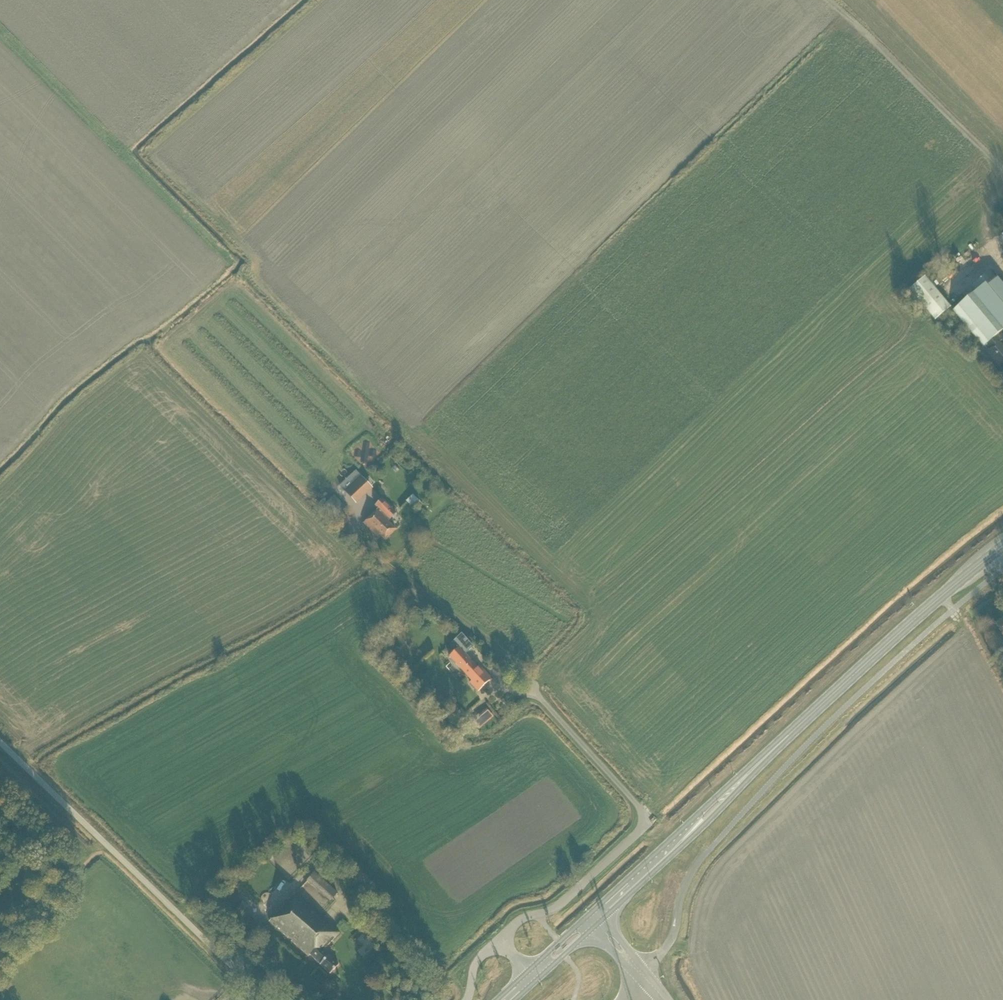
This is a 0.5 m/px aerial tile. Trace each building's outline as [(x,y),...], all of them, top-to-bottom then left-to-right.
[(990,271),(971,287),(976,292),(953,311),(983,347),(984,346),(987,350),(986,351),(1002,371),(1002,348),(999,343),(1002,340),(998,335),(1002,331),(1002,287),(990,271)] [(909,289),(935,320),(951,307),(925,276),(909,289)] [(356,509),(381,482),(376,477),(364,490),(362,488),(349,502),(356,509)] [(414,510),(421,503),(413,494),(406,501),(414,510)] [(385,540),(395,530),(387,522),(396,513),(382,499),(375,506),(377,509),(363,524),(375,535),(377,533),(385,540)] [(995,624),(1002,636),(1002,618),(995,624)] [(477,667),(465,655),(474,647),(462,633),(449,645),(455,651),(448,657),(471,681),(469,683),(477,692),(491,679),(478,666),(477,667)] [(491,717),(492,715),(486,708),(472,721),(477,727),(479,726),(480,727),(492,718),(491,717)] [(460,727),(470,719),(462,709),(452,718),(460,727)] [(330,902),(338,893),(315,872),(307,880),(330,902)] [(323,951),(339,933),(295,894),(269,922),(287,938),(288,937),(292,941),(291,942),(308,957),(309,956),(330,974),(338,965),(323,951)] [(248,906),(243,902),(236,909),(242,914),(248,906)]
